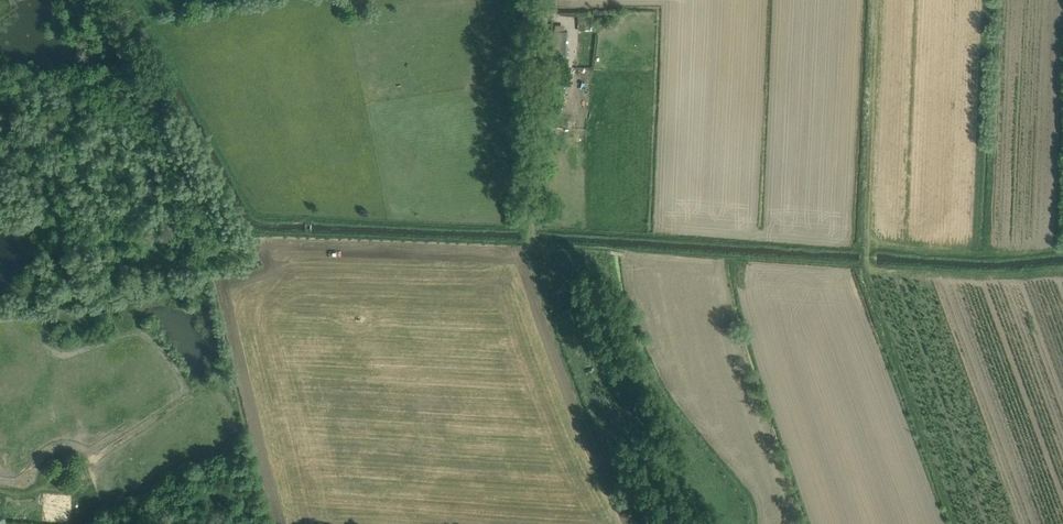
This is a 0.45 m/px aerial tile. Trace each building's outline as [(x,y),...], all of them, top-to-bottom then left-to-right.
[(568,53),(569,29),(566,29),(566,25),(557,25),(557,29),(554,28),(553,53),(568,53)]
